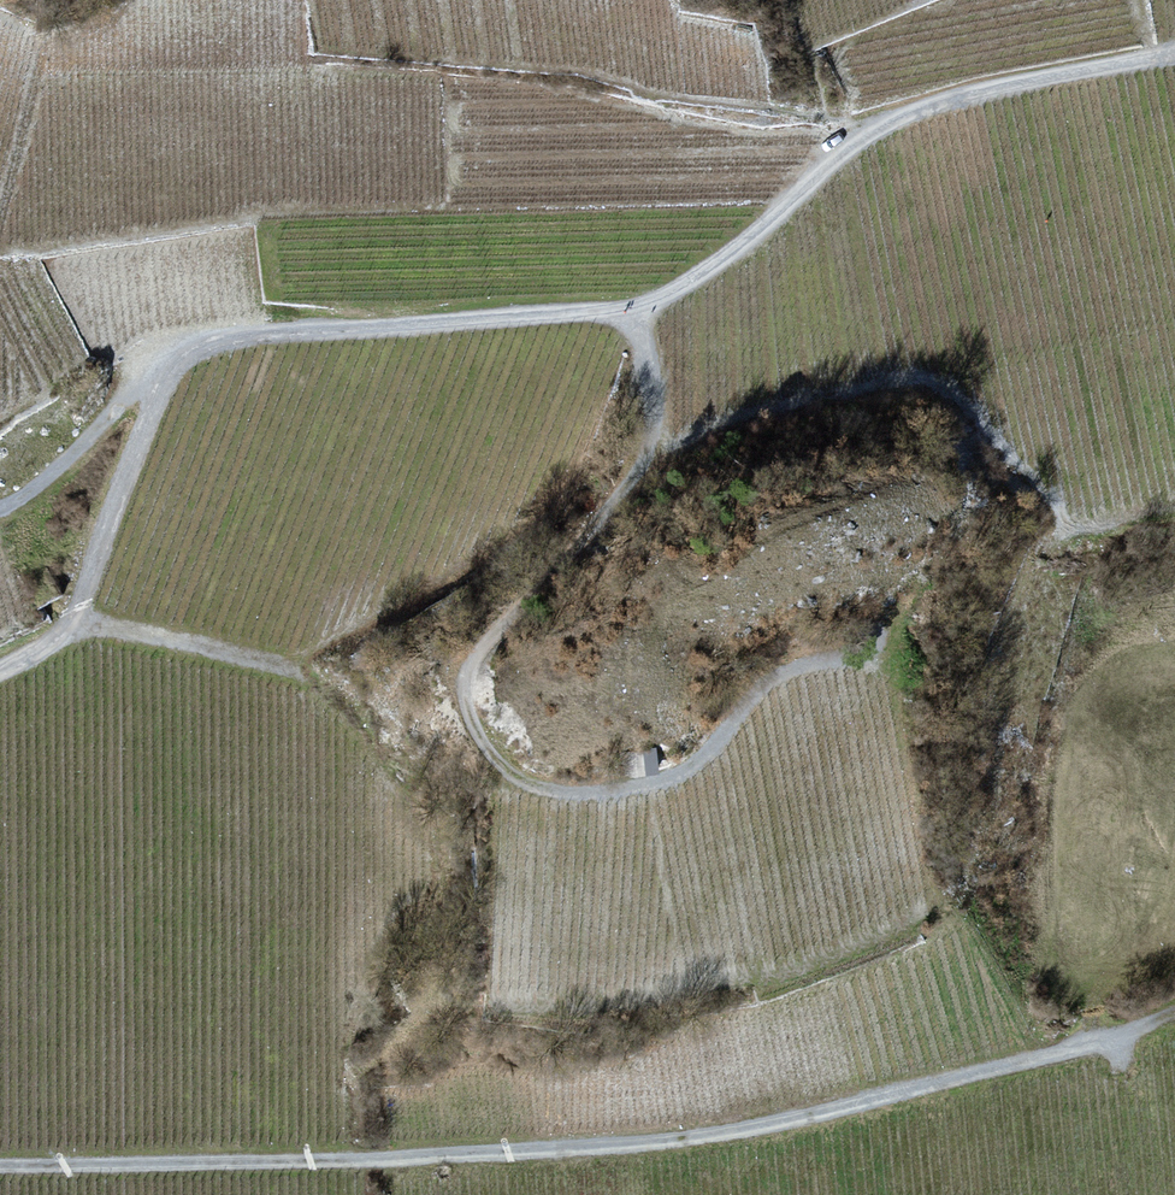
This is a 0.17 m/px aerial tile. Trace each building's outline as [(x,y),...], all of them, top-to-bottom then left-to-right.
[(655,747),(624,750),(626,775),(657,772),(655,747)]
